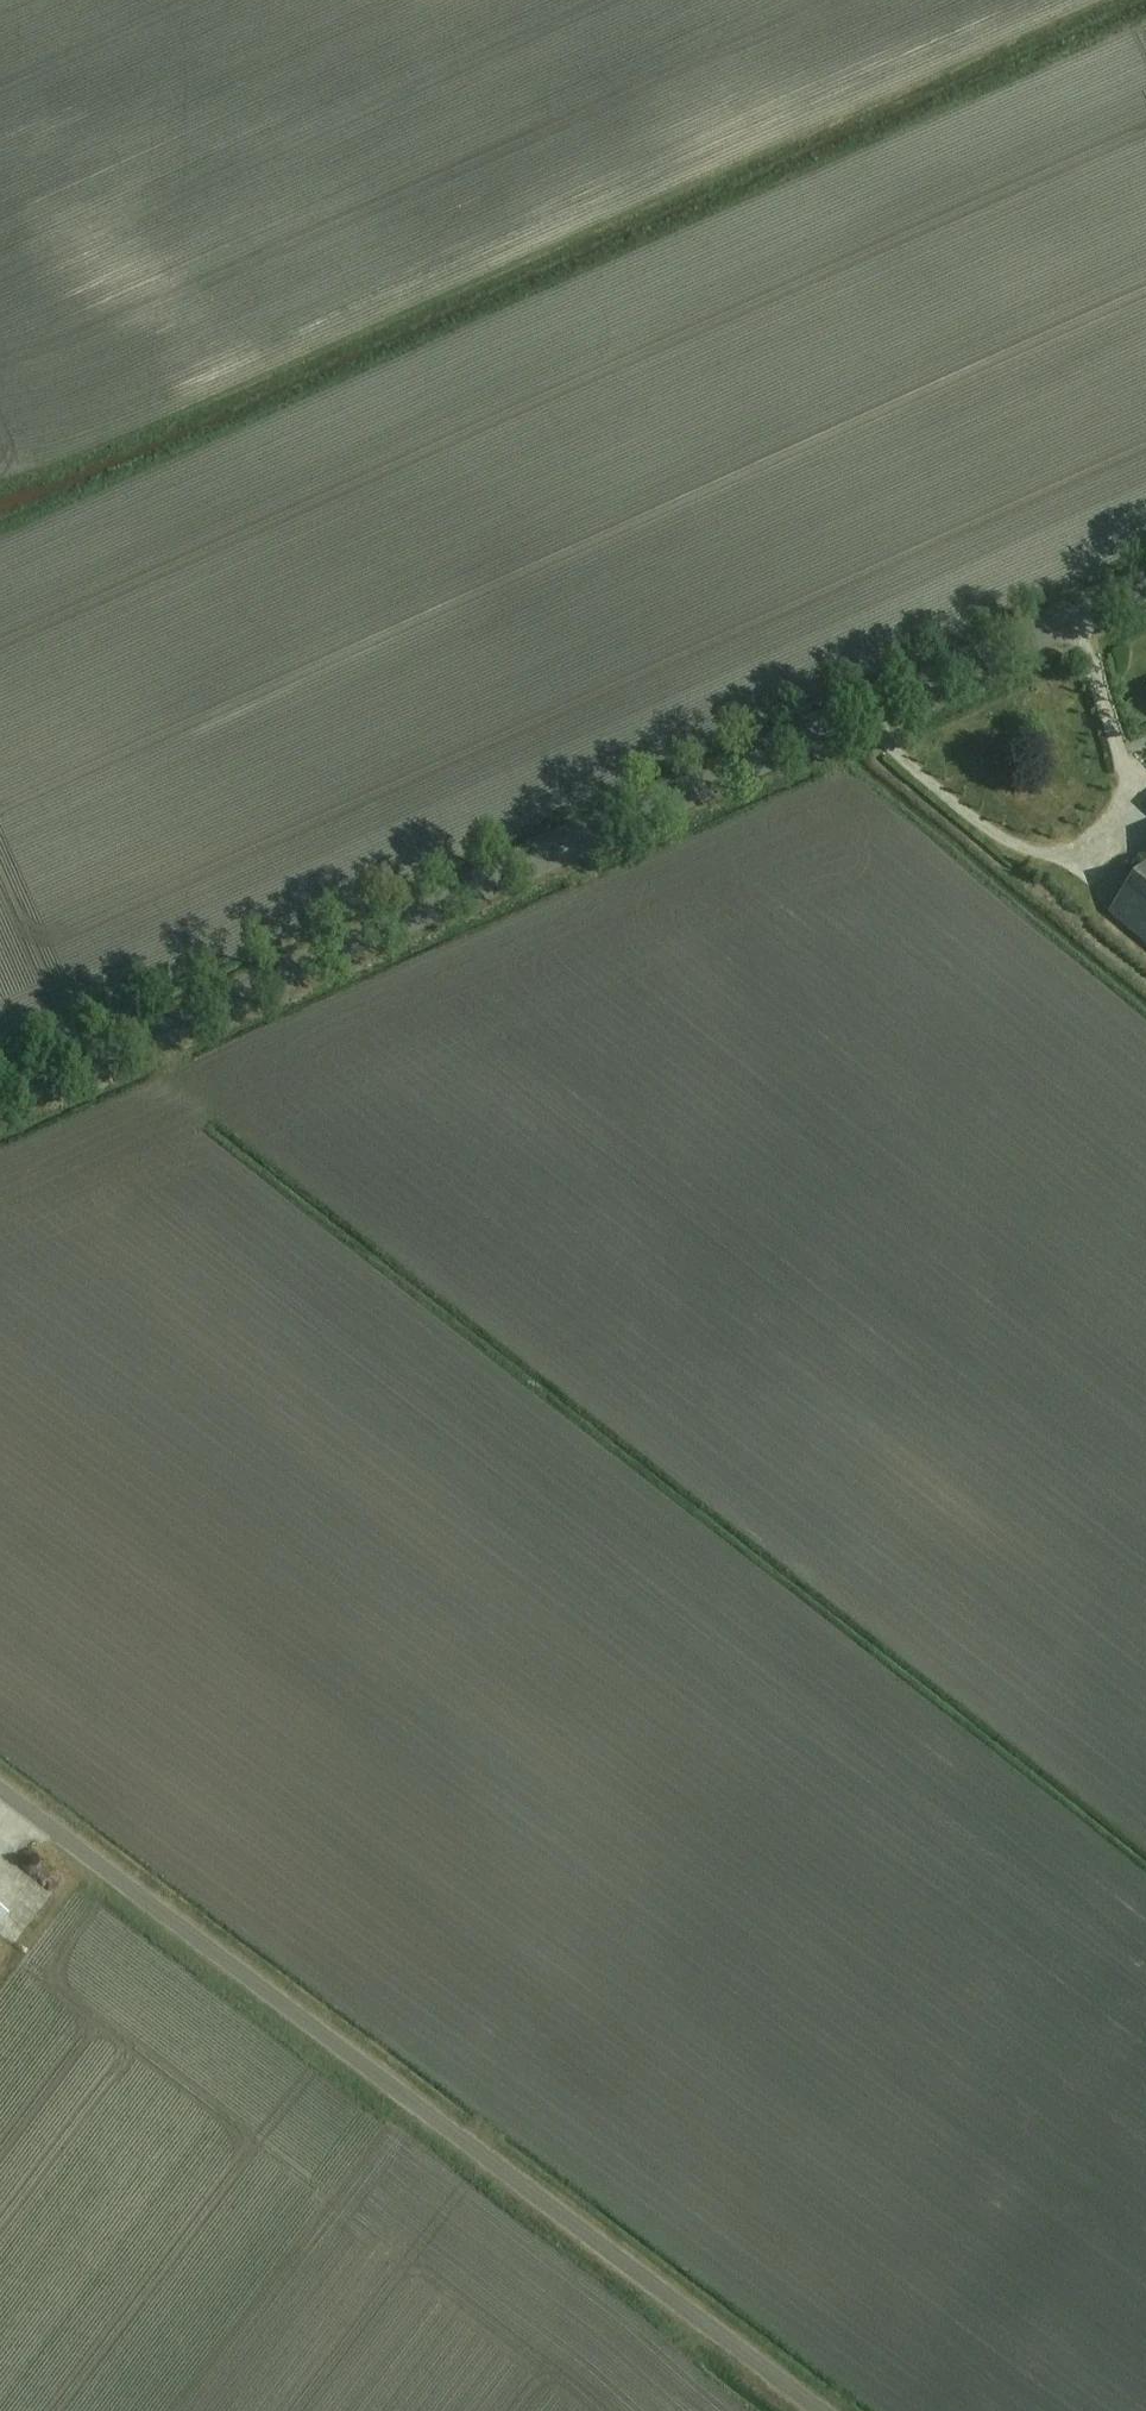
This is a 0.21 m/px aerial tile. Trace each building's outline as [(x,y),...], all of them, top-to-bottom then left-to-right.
[(1145,940),(1145,864),(1109,909),(1145,940)]
